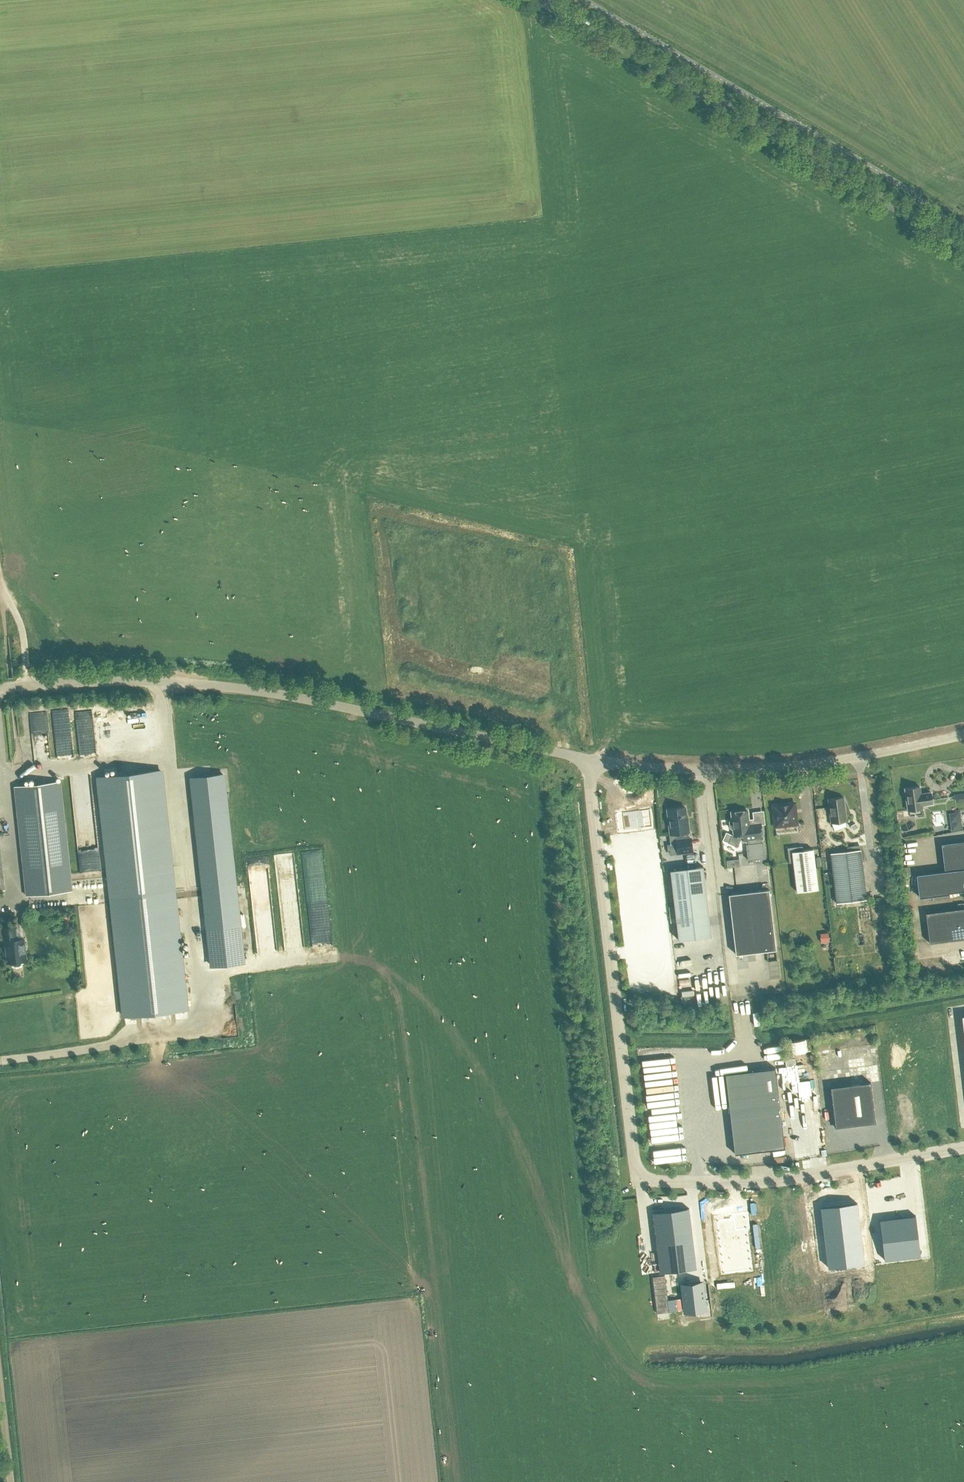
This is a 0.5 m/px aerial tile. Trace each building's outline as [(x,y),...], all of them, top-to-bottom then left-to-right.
[(95,714),(79,716),(82,756),(98,755),(95,714)] [(57,718),(59,730),(74,728),(72,715),(57,718)] [(32,718),(34,762),(41,762),(40,757),(52,757),(51,745),(47,745),(46,722),(40,722),(40,718),(32,718)] [(99,777),(124,1016),(187,1009),(161,770),(99,777)] [(223,774),(192,777),(212,966),(243,963),(223,774)] [(14,786),(26,895),(72,890),(61,781),(14,786)] [(923,808),(922,805),(932,804),(930,792),(921,793),(920,786),(905,788),(908,810),(923,808)] [(828,799),(831,822),(846,821),(843,797),(828,799)] [(774,818),(775,826),(797,824),(794,802),(773,805),(774,812),(772,813),(773,818),(774,818)] [(677,844),(668,845),(669,851),(671,854),(692,851),(690,838),(687,820),(686,820),(685,807),(667,809),(670,834),(676,833),(677,844)] [(622,812),(625,829),(652,826),(650,809),(622,812)] [(760,838),(762,838),(760,823),(749,825),(747,810),(731,812),(732,819),(731,819),(729,821),(730,827),(732,828),(733,828),(734,834),(732,834),(728,842),(737,846),(741,839),(745,838),(745,840),(747,839),(748,843),(746,844),(747,854),(747,859),(753,859),(755,859),(756,859),(760,860),(761,858),(765,857),(763,842),(761,842),(760,838)] [(950,813),(953,823),(963,821),(961,811),(950,813)] [(650,836),(630,839),(633,862),(653,860),(650,836)] [(919,897),(949,893),(948,892),(963,890),(963,841),(942,844),(945,871),(917,875),(919,897)] [(793,862),(797,891),(818,889),(813,849),(803,850),(802,846),(787,848),(789,862),(793,862)] [(830,853),(836,902),(866,899),(860,849),(830,853)] [(653,860),(633,862),(634,872),(654,870),(653,860)] [(703,866),(670,870),(679,940),(711,936),(703,866)] [(654,870),(634,872),(635,882),(655,879),(654,870)] [(655,879),(635,882),(636,892),(657,889),(655,879)] [(657,889),(636,892),(637,902),(658,899),(657,889)] [(728,894),(736,954),(776,949),(769,889),(728,894)] [(658,899),(637,902),(639,912),(659,909),(658,899)] [(888,920),(888,912),(884,912),(884,908),(875,908),(875,920),(888,920)] [(929,942),(963,938),(963,908),(925,912),(929,942)] [(659,909),(639,912),(640,922),(660,919),(659,909)] [(660,919),(640,922),(641,932),(661,929),(660,919)] [(13,965),(15,966),(19,965),(22,964),(21,961),(26,960),(24,938),(18,939),(16,926),(2,927),(4,949),(6,949),(7,962),(12,962),(13,965)] [(661,929),(641,932),(642,941),(663,939),(661,929)] [(830,932),(821,933),(823,943),(832,942),(830,932)] [(663,939),(642,941),(643,951),(664,949),(663,939)] [(664,949),(643,951),(645,961),(665,959),(664,949)] [(262,961),(273,960),(272,950),(261,951),(262,961)] [(665,959),(645,961),(646,971),(666,969),(665,959)] [(773,980),(782,978),(778,965),(769,968),(773,980)] [(666,969),(646,971),(647,981),(667,979),(666,969)] [(856,1033),(858,1043),(869,1041),(870,1045),(876,1044),(873,1031),(856,1033)] [(857,1044),(856,1034),(844,1034),(844,1045),(857,1044)] [(827,1038),(829,1048),(841,1046),(840,1036),(827,1038)] [(775,1068),(725,1073),(735,1153),(785,1147),(775,1068)] [(870,1082),(830,1087),(835,1127),(875,1122),(870,1082)] [(828,1267),(864,1263),(857,1202),(821,1207),(828,1267)] [(689,1207),(653,1212),(660,1272),(696,1268),(689,1207)] [(733,1220),(716,1222),(722,1276),(751,1272),(746,1230),(749,1230),(747,1214),(732,1216),(733,1220)] [(882,1238),(884,1259),(920,1255),(915,1215),(879,1219),(882,1238)] [(702,1282),(682,1284),(685,1311),(705,1309),(702,1282)]
